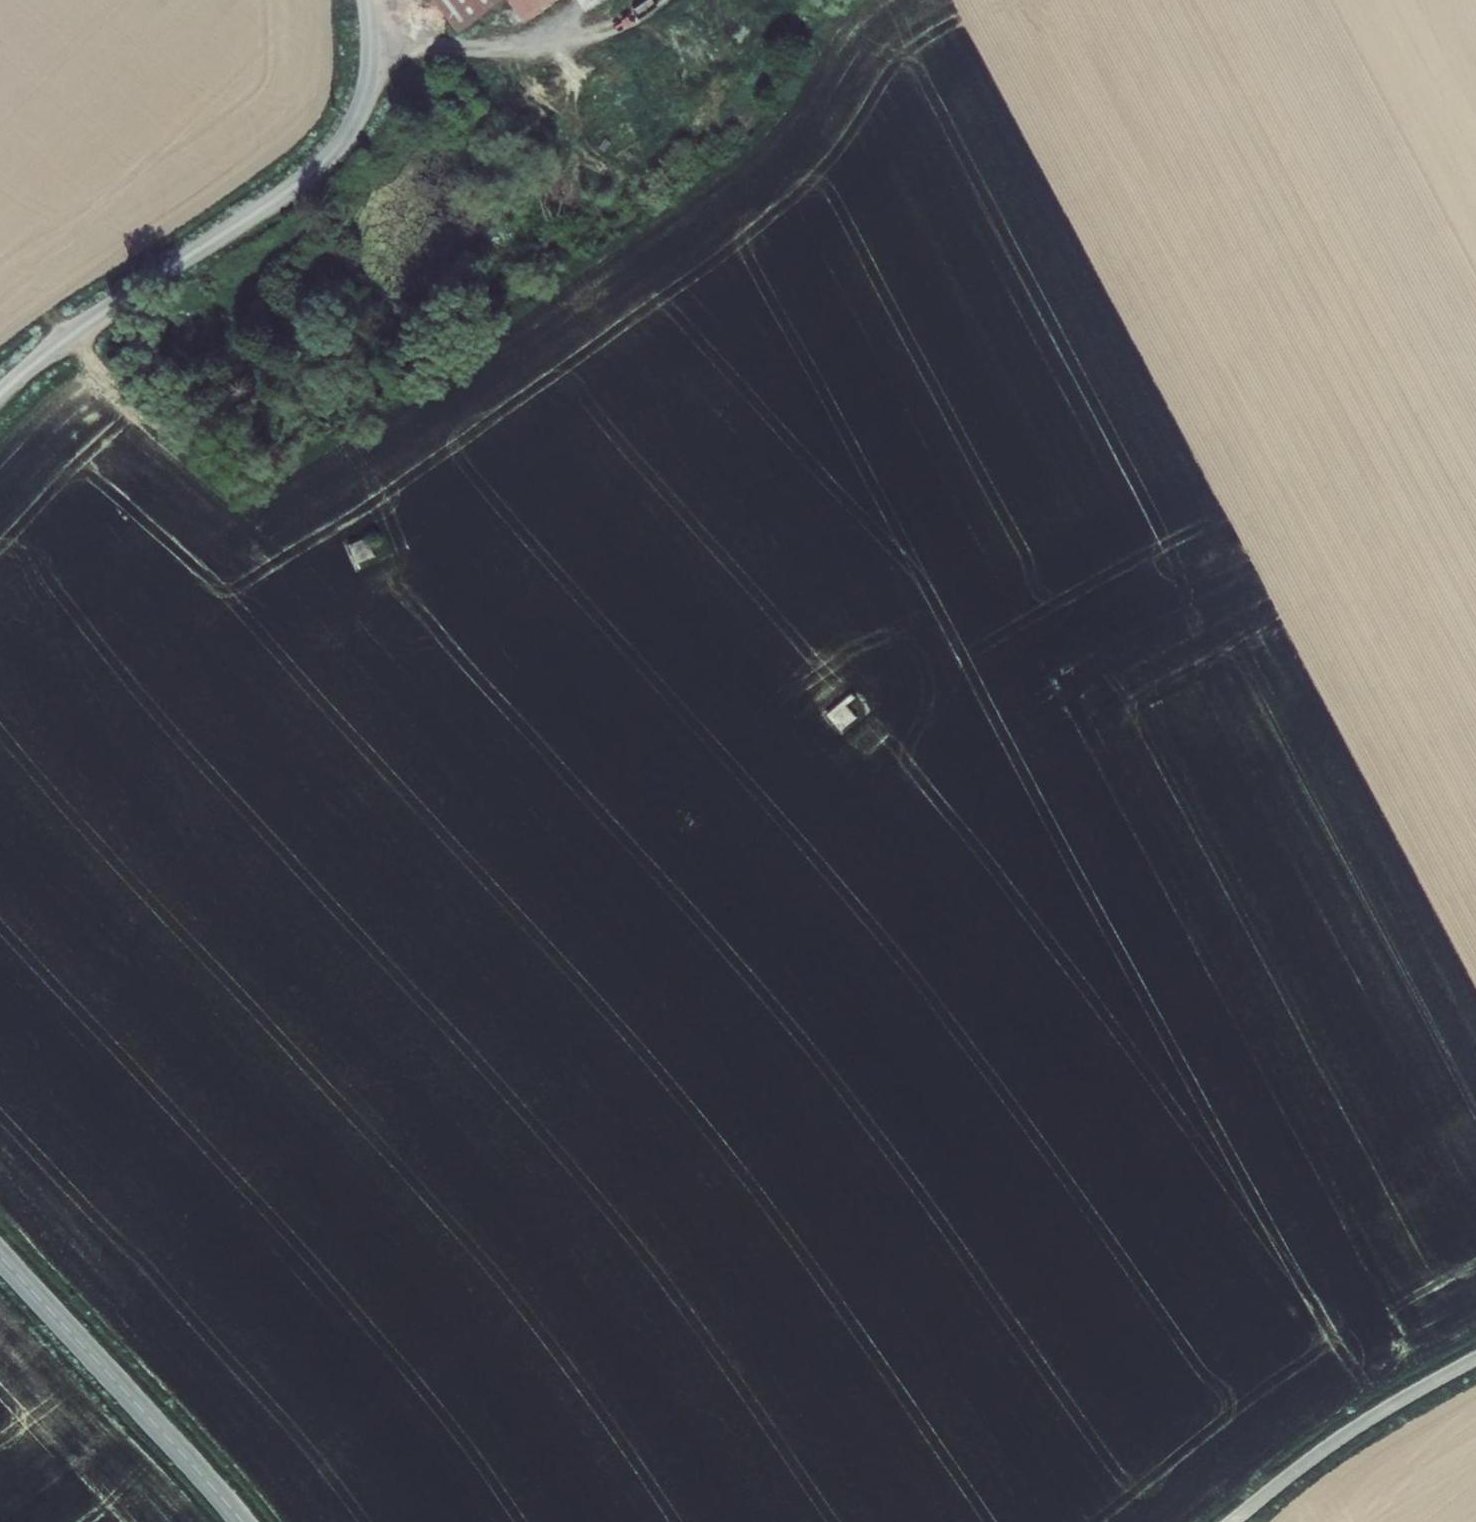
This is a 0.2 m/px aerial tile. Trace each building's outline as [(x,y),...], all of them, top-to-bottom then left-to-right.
[(460,35),(506,0),(433,0),(460,35)] [(525,24),(557,0),(508,0),(525,24)] [(381,533),(350,540),(354,559),(385,552),(381,533)] [(842,731),(869,709),(852,689),(826,711),(842,731)]
